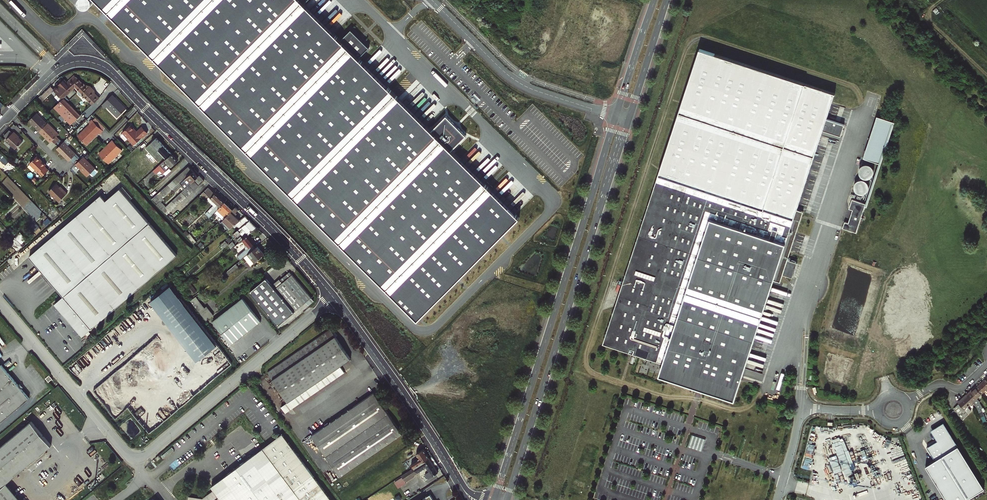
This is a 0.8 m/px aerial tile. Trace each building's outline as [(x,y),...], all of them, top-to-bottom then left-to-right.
[(418,320),(519,217),(452,150),(466,135),(446,115),(432,130),(359,58),(370,47),(351,29),(341,40),(304,4),(308,0),(96,0),(418,320)] [(663,363),(659,374),(735,399),(774,280),(780,282),(783,274),(792,277),(797,263),(788,260),(803,212),(797,210),(823,130),(841,136),(844,125),(826,119),(835,93),(699,49),(603,343),(663,363)] [(74,75),(67,82),(73,89),(75,86),(93,104),(97,99),(74,75)] [(63,98),(73,89),(67,82),(66,83),(63,81),(54,90),(62,99),(63,98)] [(869,90),(866,99),(876,102),(879,93),(869,90)] [(114,98),(111,95),(102,105),(104,108),(106,106),(118,117),(126,108),(115,97),(114,98)] [(80,116),(67,102),(63,98),(62,99),(54,107),(71,124),(80,116)] [(39,133),(47,124),(37,114),(28,122),(39,133)] [(871,204),(894,119),(877,114),(866,157),(875,160),(873,165),(863,162),(859,177),(858,177),(855,190),(865,193),(863,202),(871,204)] [(99,134),(102,131),(91,120),(88,123),(89,124),(78,136),(87,145),(99,133),(99,134)] [(59,135),(48,124),(47,124),(39,133),(45,138),(46,137),(51,142),(59,135)] [(135,145),(147,132),(142,127),(136,132),(130,125),(123,132),(135,145)] [(5,135),(8,137),(13,131),(11,128),(5,135)] [(20,133),(17,130),(8,139),(17,148),(25,141),(21,136),(19,134),(20,133)] [(146,148),(158,161),(163,156),(165,158),(170,153),(157,138),(146,148)] [(107,163),(121,149),(112,140),(98,154),(107,163)] [(77,157),(64,143),(56,150),(70,164),(77,157)] [(0,152),(0,158),(7,164),(9,162),(0,152)] [(178,161),(172,154),(154,170),(156,174),(163,167),(162,166),(164,165),(168,170),(178,161)] [(47,165),(38,156),(31,163),(43,176),(49,170),(46,166),(47,165)] [(95,170),(83,158),(76,165),(87,177),(95,170)] [(191,174),(188,176),(185,179),(183,181),(180,183),(178,186),(177,186),(179,188),(182,186),(185,189),(195,180),(199,184),(204,181),(200,175),(198,177),(193,172),(191,174)] [(194,181),(161,210),(166,215),(198,186),(194,181)] [(67,194),(62,189),(60,190),(59,188),(56,185),(48,192),(58,202),(67,194)] [(179,259),(118,186),(31,257),(65,298),(56,305),(83,338),(179,259)] [(209,187),(204,191),(218,204),(212,210),(210,208),(208,211),(209,213),(208,214),(211,217),(212,215),(216,212),(225,202),(209,187)] [(843,227),(858,232),(866,202),(853,198),(850,208),(853,209),(850,222),(845,220),(843,227)] [(233,210),(225,202),(216,212),(223,219),(225,218),(233,210)] [(245,216),(235,224),(239,228),(235,232),(237,235),(240,232),(242,234),(245,231),(248,234),(257,228),(245,216)] [(21,233),(17,237),(22,242),(26,238),(21,233)] [(196,242),(189,234),(188,234),(187,236),(193,244),(196,242)] [(255,243),(248,234),(243,239),(242,240),(249,248),(255,243)] [(258,246),(248,254),(252,258),(253,257),(256,261),(264,254),(258,246)] [(222,279),(238,266),(236,264),(220,277),(222,279)] [(311,298),(292,274),(275,288),(295,311),(311,298)] [(295,311),(275,288),(274,289),(266,278),(249,291),(278,326),(295,311)] [(186,287),(187,288),(190,292),(192,295),(196,291),(190,284),(186,287)] [(170,286),(150,302),(160,314),(180,298),(170,286)] [(243,297),(212,320),(231,344),(261,320),(243,297)] [(180,298),(160,314),(197,361),(217,345),(180,298)] [(206,306),(199,312),(206,320),(213,314),(206,306)] [(350,360),(330,330),(267,373),(287,402),(339,367),(350,360)] [(8,353),(0,359),(0,424),(40,392),(8,353)] [(132,358),(118,370),(119,375),(122,375),(122,380),(128,388),(128,378),(131,377),(130,376),(131,374),(130,374),(128,372),(129,370),(129,366),(127,363),(133,363),(132,358)] [(287,402),(280,407),(285,413),(344,373),(339,367),(287,402)] [(975,387),(980,393),(981,394),(985,389),(986,391),(986,384),(983,380),(975,387)] [(965,393),(967,395),(975,387),(974,386),(965,393)] [(976,398),(981,394),(980,393),(975,387),(967,395),(972,401),(976,405),(980,416),(984,415),(981,408),(982,408),(980,402),(980,401),(976,398)] [(402,434),(373,393),(311,435),(339,476),(402,434)] [(957,401),(958,403),(967,395),(965,393),(957,401)] [(967,406),(972,401),(967,395),(958,403),(954,406),(961,419),(970,410),(967,406)] [(116,405),(111,411),(117,416),(122,411),(116,405)] [(8,482),(54,446),(34,421),(0,449),(0,489),(8,482)] [(943,423),(934,429),(940,439),(927,448),(935,460),(926,467),(947,499),(965,499),(984,489),(943,423)] [(281,433),(226,474),(210,486),(212,489),(213,491),(201,499),(187,498),(187,499),(331,499),(281,433)] [(839,433),(832,435),(835,447),(842,444),(839,433)] [(689,446),(703,450),(706,438),(692,434),(689,446)] [(807,455),(814,456),(817,443),(816,442),(817,437),(811,436),(807,455)] [(174,448),(172,446),(161,455),(163,457),(174,448)] [(844,447),(838,449),(842,460),(848,458),(844,447)] [(411,464),(414,467),(428,458),(429,457),(423,449),(416,453),(419,458),(411,464)] [(438,472),(428,458),(414,467),(411,469),(405,473),(409,479),(418,473),(418,472),(426,467),(432,476),(438,472)] [(806,458),(803,467),(811,469),(813,460),(806,458)] [(403,474),(405,473),(411,469),(407,463),(399,468),(403,474)] [(844,473),(841,474),(842,477),(854,472),(851,466),(843,470),(844,473)] [(399,487),(407,483),(402,476),(395,481),(399,487)] [(8,482),(0,489),(0,499),(23,499),(8,482)] [(213,491),(212,489),(201,497),(187,495),(187,498),(201,499),(213,491)]
